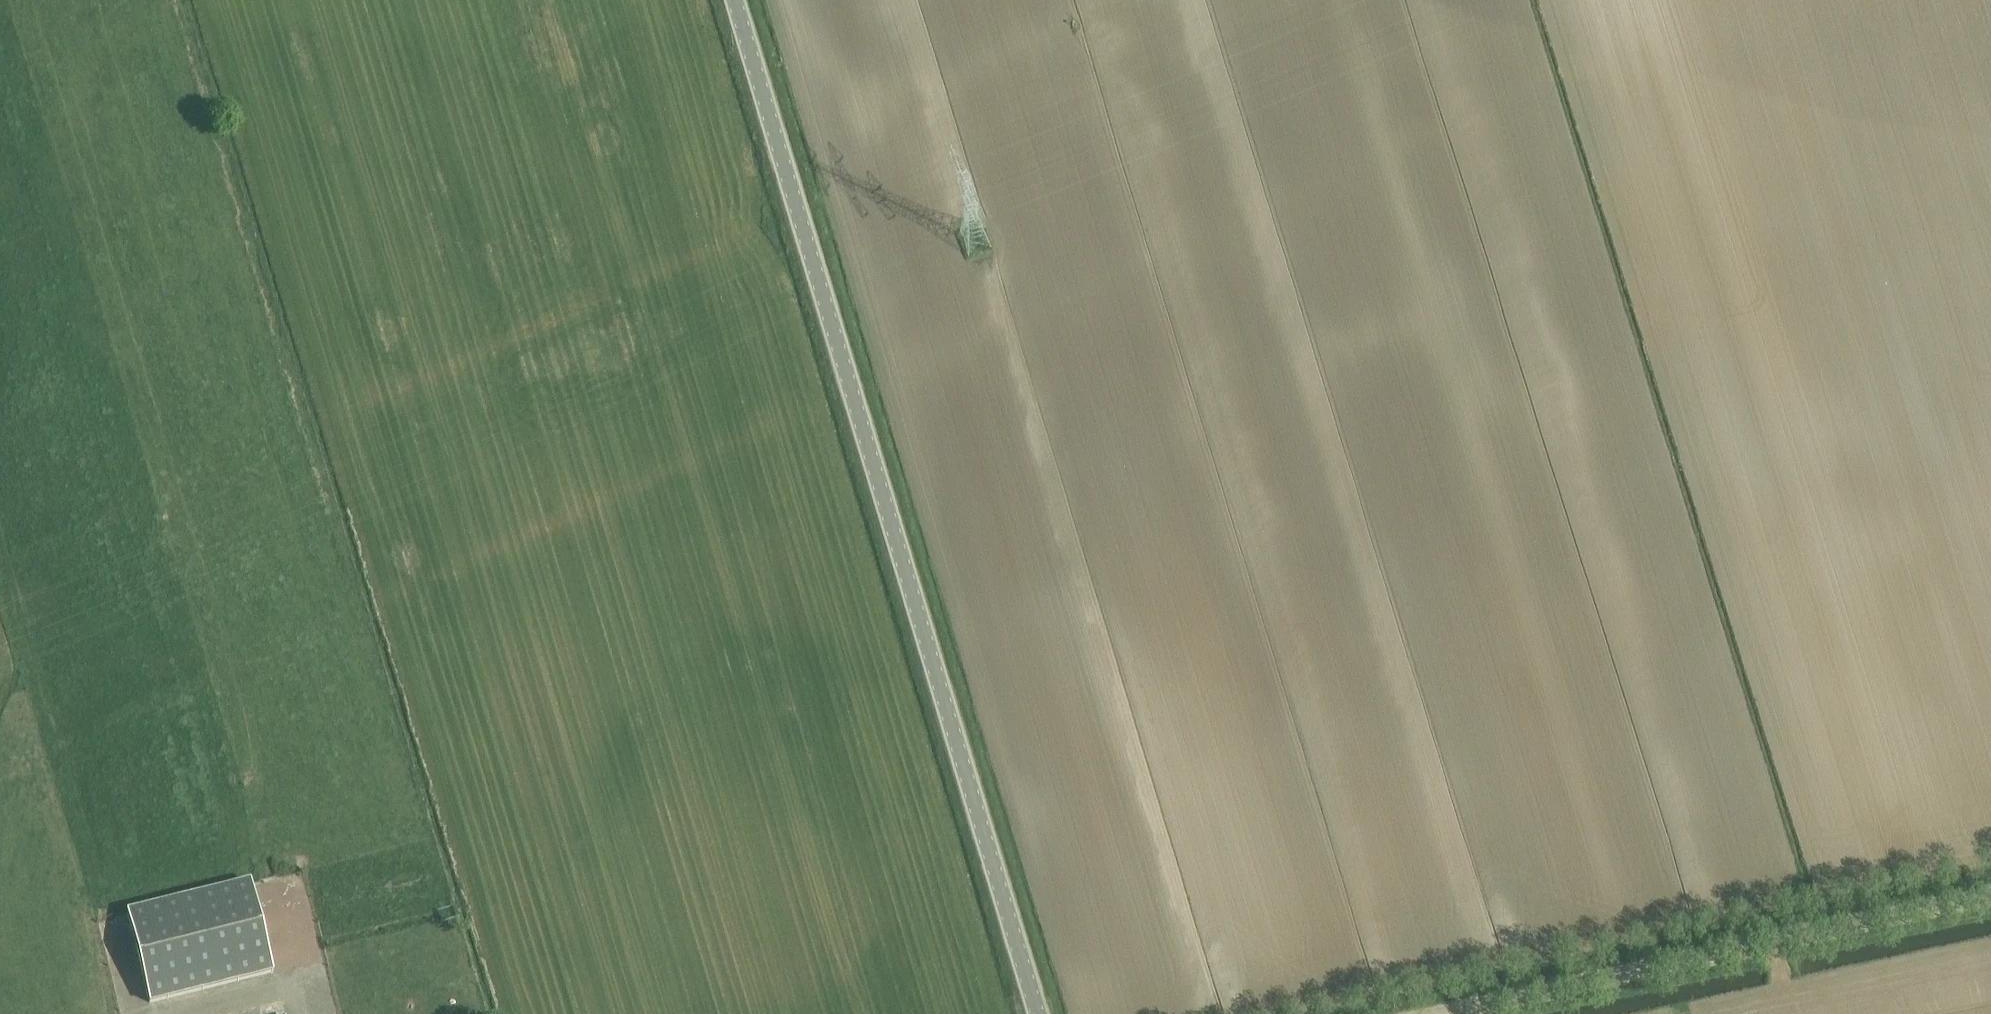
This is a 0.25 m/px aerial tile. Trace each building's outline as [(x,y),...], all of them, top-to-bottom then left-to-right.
[(251,882),(127,913),(150,1002),(273,971),(251,882)]
